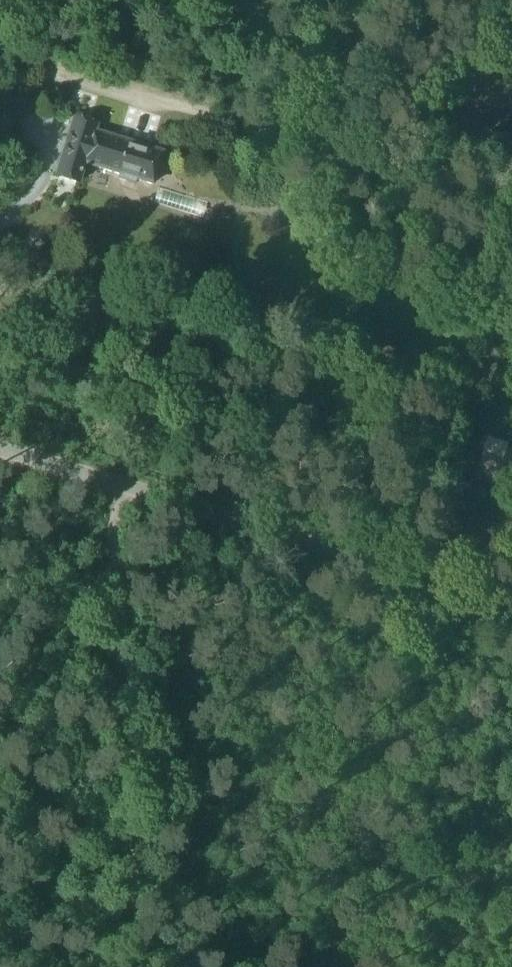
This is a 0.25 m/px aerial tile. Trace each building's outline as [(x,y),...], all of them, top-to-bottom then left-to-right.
[(96,127),(74,120),(57,175),(79,183),(84,164),(94,132),(95,132),(96,127)] [(95,132),(94,132),(84,164),(119,175),(118,179),(135,184),(136,180),(152,185),(162,153),(95,132)] [(213,215),(216,200),(156,187),(153,203),(213,215)] [(484,458),(477,479),(511,490),(511,453),(507,451),(503,464),(484,458)]
